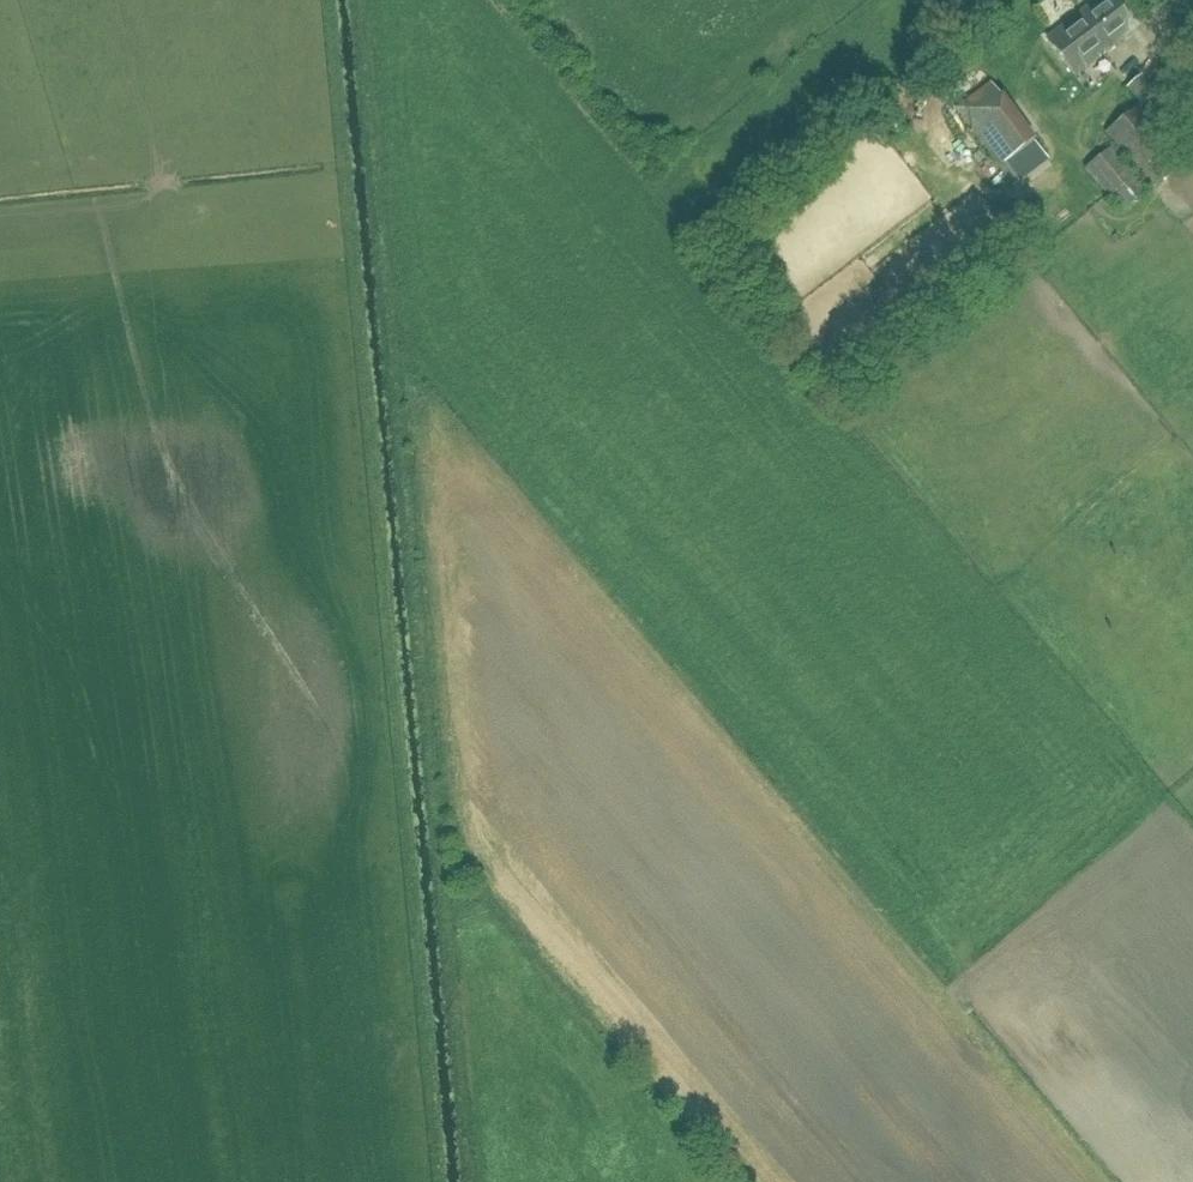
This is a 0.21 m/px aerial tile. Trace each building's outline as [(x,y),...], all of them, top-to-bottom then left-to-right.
[(1133,29),(1111,0),(1097,0),(1045,41),(1073,77),(1133,29)] [(1141,106),(1155,94),(1140,76),(1126,88),(1141,106)] [(1012,187),(1048,161),(990,84),(954,110),(996,167),(997,167),(1012,187)] [(1183,159),(1138,105),(1104,133),(1149,187),(1183,159)] [(1119,213),(1146,190),(1111,147),(1083,169),(1119,213)]
